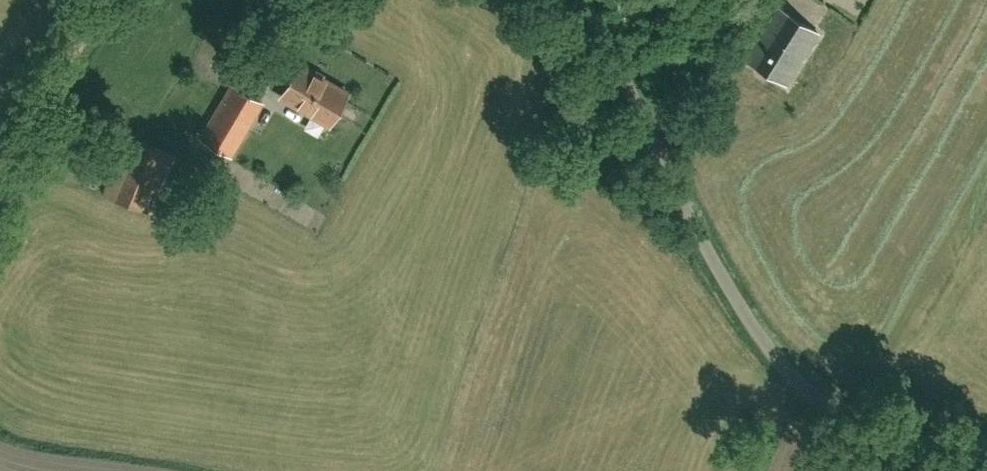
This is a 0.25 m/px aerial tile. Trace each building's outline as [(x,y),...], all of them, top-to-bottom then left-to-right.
[(746,59),(786,85),(819,32),(779,7),(746,59)] [(300,66),(282,97),(329,125),(348,94),(300,66)] [(262,103),(233,86),(202,137),(231,155),(262,103)] [(128,136),(103,194),(151,214),(176,156),(128,136)]
